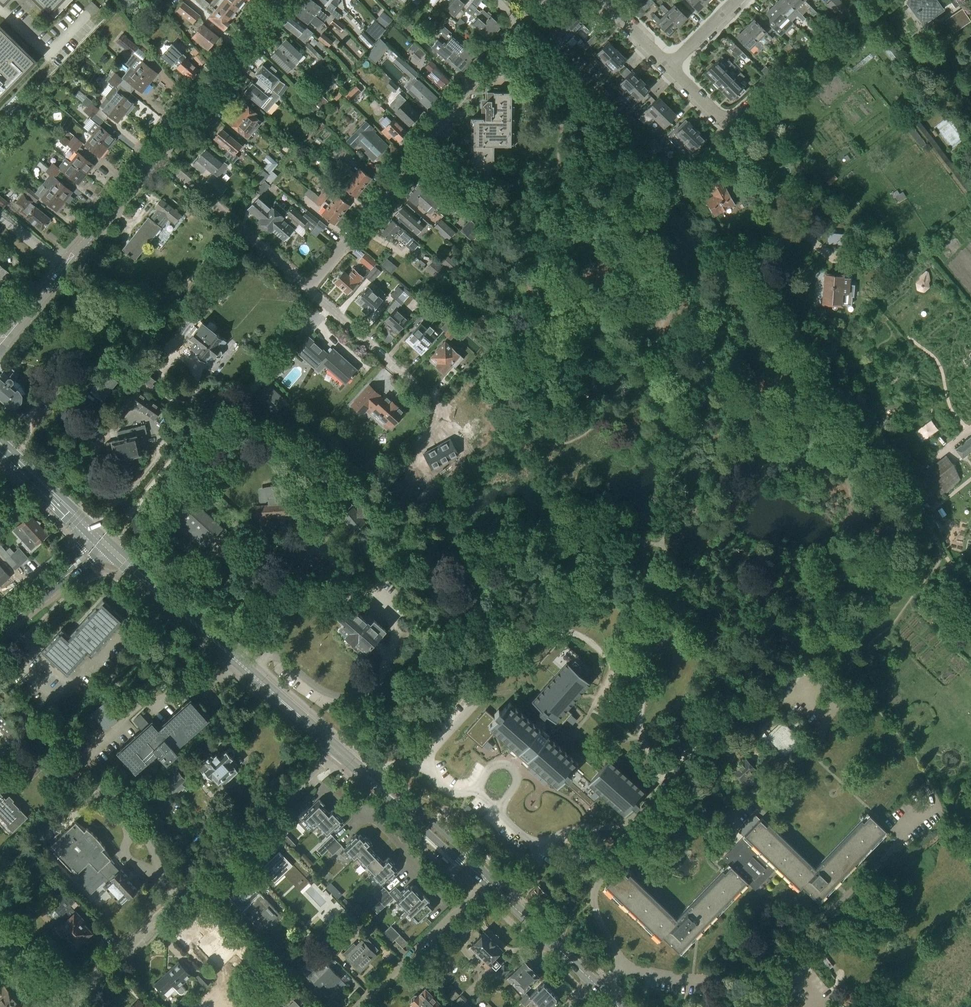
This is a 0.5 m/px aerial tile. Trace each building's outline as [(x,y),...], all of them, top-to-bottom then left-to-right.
[(55,17),(72,0),(37,0),(55,17)] [(137,3),(135,0),(120,0),(127,9),(137,3)] [(231,21),(216,9),(205,0),(195,0),(212,14),(209,18),(224,30),(231,21)] [(223,0),(216,9),(231,21),(238,12),(223,0)] [(247,0),(229,0),(240,9),(247,0)] [(329,17),(320,10),(322,7),(312,0),(306,0),(302,5),(324,23),(329,17)] [(325,4),(325,3),(328,6),(326,9),(331,13),(334,10),(339,4),(338,3),(340,1),(339,0),(319,0),(325,4)] [(465,4),(461,0),(453,0),(445,9),(454,17),(465,4)] [(654,2),(652,0),(648,0),(641,7),(645,11),(654,2)] [(698,11),(707,2),(705,0),(687,0),(698,11)] [(796,9),(787,0),(779,0),(775,5),(788,17),(793,12),(803,22),(806,19),(802,15),(796,9)] [(804,0),(787,0),(796,9),(802,15),(807,10),(813,16),(817,12),(805,0),(804,0)] [(831,0),(827,5),(837,15),(828,24),(833,29),(842,20),(842,21),(847,16),(831,0)] [(851,13),(844,6),(844,5),(839,0),(831,0),(847,16),(851,13)] [(943,10),(936,0),(910,0),(907,2),(915,13),(918,10),(926,22),(943,10)] [(93,16),(100,9),(92,1),(85,8),(93,16)] [(476,9),(478,7),(472,2),(465,11),(471,15),(476,9)] [(193,23),(199,15),(184,3),(177,11),(193,23)] [(324,23),(302,5),(295,14),(308,24),(310,22),(319,29),(324,23)] [(687,18),(675,5),(669,11),(663,5),(660,8),(666,14),(678,27),(687,18)] [(788,17),(775,5),(766,13),(779,26),(775,30),(781,36),(793,23),(788,17)] [(954,14),(963,27),(970,21),(970,20),(963,8),(954,14)] [(481,12),(476,9),(471,15),(475,19),(471,24),(478,30),(490,40),(502,26),(495,20),(496,19),(492,15),(490,16),(483,10),(481,12)] [(392,19),(382,12),(376,20),(385,28),(392,19)] [(406,27),(411,21),(401,12),(392,21),(402,31),(406,27)] [(589,31),(583,25),(584,24),(571,12),(562,21),(575,34),(575,33),(581,28),(587,33),(589,31)] [(660,20),(654,14),(651,17),(657,23),(670,36),(678,27),(666,14),(660,20)] [(310,37),(313,33),(306,27),(293,16),(285,26),(300,39),(301,39),(305,42),(309,36),(310,37)] [(341,32),(345,26),(335,18),(330,23),(341,32)] [(758,41),(764,47),(773,38),(767,32),(754,19),(746,28),(758,41)] [(575,34),(562,21),(553,29),(566,42),(567,42),(572,36),(578,42),(581,39),(575,33),(575,34)] [(208,50),(208,49),(210,49),(212,46),(212,45),(219,36),(204,23),(192,37),(208,50)] [(378,39),(386,30),(385,29),(383,28),(379,24),(371,33),(378,39)] [(35,61),(0,27),(0,97),(35,61)] [(764,47),(758,41),(746,28),(737,37),(749,50),(755,44),(761,50),(764,47)] [(566,42),(553,29),(545,38),(558,51),(563,45),(569,50),(572,47),(567,42),(566,42)] [(369,48),(375,42),(364,31),(358,37),(369,48)] [(328,47),(333,42),(322,33),(318,39),(328,47)] [(470,64),(446,43),(450,38),(444,33),(432,47),(446,60),(447,57),(463,71),(470,64)] [(132,54),(138,47),(122,35),(116,42),(132,54)] [(590,48),(599,39),(594,35),(585,44),(590,48)] [(452,36),(450,38),(446,43),(470,64),(476,57),(464,46),(452,36)] [(892,60),(899,54),(887,38),(879,44),(892,60)] [(305,58),(286,40),(287,41),(280,49),(279,48),(278,48),(280,50),(294,64),(297,67),(305,58)] [(599,69),(601,68),(618,51),(609,42),(596,55),(594,57),(599,62),(595,66),(599,69)] [(739,57),(743,52),(734,43),(730,48),(739,57)] [(185,59),(181,55),(182,54),(173,44),(171,46),(170,48),(167,51),(165,53),(164,54),(161,57),(173,65),(173,64),(178,68),(177,68),(190,79),(198,70),(186,59),(185,59)] [(326,71),(327,69),(322,64),(326,61),(308,44),(303,48),(315,60),(326,71)] [(792,57),(797,53),(797,52),(788,44),(783,48),(792,57)] [(418,61),(426,53),(419,47),(412,55),(418,61)] [(294,64),(280,50),(273,58),(271,56),(271,57),(288,73),(287,71),(294,64)] [(614,72),(626,60),(618,51),(601,68),(605,72),(603,74),(608,78),(614,72)] [(836,63),(841,59),(834,51),(829,55),(836,63)] [(143,78),(150,83),(158,74),(142,61),(142,62),(134,55),(127,64),(131,68),(134,71),(143,78)] [(414,80),(419,74),(398,55),(393,61),(414,80)] [(727,62),(722,57),(705,74),(713,82),(732,64),(729,61),(727,62)] [(569,72),(573,68),(565,59),(560,63),(569,72)] [(320,76),(326,71),(315,60),(310,66),(320,76)] [(578,72),(587,64),(583,60),(574,68),(578,72)] [(440,88),(449,79),(431,62),(426,68),(431,72),(427,76),(440,88)] [(722,91),(734,78),(729,73),(735,67),(732,64),(713,82),(722,91)] [(278,94),(285,84),(281,81),(279,80),(280,79),(263,65),(254,75),(260,79),(271,89),(278,94)] [(770,80),(775,75),(765,66),(761,71),(770,80)] [(134,71),(131,68),(123,77),(142,93),(150,83),(143,78),(134,71)] [(574,68),(573,68),(569,72),(574,77),(578,72),(574,68)] [(108,75),(109,76),(120,84),(124,80),(112,71),(108,75)] [(620,102),(623,99),(642,80),(633,71),(620,84),(616,88),(621,93),(620,94),(621,95),(617,99),(620,102)] [(739,97),(746,90),(737,81),(743,75),(740,72),(734,78),(722,91),(731,100),(737,94),(739,97)] [(105,97),(107,98),(126,113),(134,104),(118,91),(117,88),(120,84),(109,76),(106,80),(114,86),(105,97)] [(765,90),(770,85),(768,82),(769,81),(764,77),(755,85),(759,90),(762,87),(765,90)] [(271,89),(260,79),(255,85),(253,83),(244,93),(267,112),(280,96),(278,94),(271,89)] [(308,89),(298,80),(293,85),(303,95),(307,91),(308,89)] [(394,93),(399,88),(391,80),(386,86),(394,93)] [(631,108),(638,102),(650,89),(642,80),(623,99),(631,108)] [(416,84),(412,81),(406,87),(427,108),(437,98),(419,81),(416,84)] [(593,101),(605,89),(600,85),(589,96),(593,101)] [(345,96),(350,102),(361,92),(356,86),(345,96)] [(514,147),(515,98),(515,93),(500,93),(501,89),(494,88),(494,92),(487,92),(487,106),(486,106),(483,106),(483,112),(482,118),(483,118),(483,119),(471,119),(471,173),(491,173),(491,167),(494,167),(494,146),(514,147)] [(598,106),(610,94),(605,89),(593,101),(598,106)] [(307,91),(303,95),(310,101),(313,97),(307,91)] [(321,111),(329,102),(322,95),(313,104),(321,111)] [(391,106),(396,112),(410,124),(413,124),(415,122),(415,119),(418,115),(410,107),(411,105),(406,101),(400,95),(391,104),(391,106)] [(10,117),(24,103),(16,96),(2,110),(10,117)] [(82,103),(88,108),(96,114),(99,110),(91,103),(93,102),(87,97),(82,103)] [(126,113),(107,98),(100,106),(104,109),(103,110),(118,123),(126,113)] [(650,125),(655,119),(668,106),(659,98),(641,117),(650,125)] [(256,130),(262,123),(256,117),(258,115),(246,105),(238,114),(256,130)] [(664,128),(677,115),(668,106),(655,119),(661,125),(655,131),(658,134),(664,128)] [(96,114),(88,108),(85,112),(93,118),(96,114)] [(619,129),(632,116),(627,112),(618,121),(619,122),(615,125),(619,129)] [(248,139),(256,130),(238,114),(230,123),(241,134),(242,133),(248,139)] [(627,130),(636,121),(632,116),(619,129),(623,133),(627,129),(627,130)] [(392,122),(386,117),(380,123),(399,141),(407,132),(394,119),(392,122)] [(100,126),(91,119),(84,127),(89,131),(88,131),(93,135),(108,148),(116,139),(100,126)] [(688,122),(685,120),(679,127),(679,129),(676,129),(669,135),(669,139),(674,144),(679,149),(683,144),(697,130),(688,121),(688,122)] [(388,146),(372,130),(374,129),(366,121),(347,140),(355,148),(359,143),(367,151),(365,153),(373,161),(388,146)] [(234,162),(239,156),(232,151),(238,143),(222,130),(216,138),(217,139),(216,141),(220,144),(217,148),(234,162)] [(691,161),(708,144),(705,140),(706,139),(697,130),(683,144),(689,150),(687,157),(691,161)] [(74,136),(68,131),(65,135),(71,139),(74,136)] [(64,135),(59,141),(66,147),(71,141),(64,135)] [(100,158),(108,148),(93,135),(85,145),(100,158)] [(75,137),(71,141),(80,147),(83,143),(75,137)] [(290,148),(294,143),(287,137),(283,142),(290,148)] [(650,152),(658,143),(654,138),(645,148),(640,153),(644,157),(649,152),(650,152)] [(71,141),(68,145),(76,152),(80,147),(71,141)] [(653,156),(662,147),(658,143),(650,152),(653,156)] [(218,177),(228,165),(207,148),(197,160),(213,174),(213,173),(218,177)] [(87,175),(94,166),(79,153),(71,163),(87,175)] [(273,169),(277,163),(268,155),(264,160),(268,164),(273,169)] [(87,175),(71,163),(66,159),(58,168),(61,170),(79,185),(87,175)] [(355,173),(350,169),(351,168),(339,159),(335,165),(341,170),(347,174),(352,178),(363,188),(371,178),(359,168),(355,173)] [(53,163),(50,168),(58,174),(61,170),(58,168),(53,163)] [(269,173),(273,169),(268,164),(264,168),(269,173)] [(799,172),(804,168),(801,164),(796,167),(799,172)] [(670,184),(685,169),(680,165),(666,179),(670,184)] [(50,175),(42,184),(49,190),(65,202),(73,192),(55,178),(58,174),(50,168),(46,172),(50,175)] [(342,181),(347,174),(341,170),(336,176),(342,181)] [(219,198),(227,188),(211,175),(203,184),(219,198)] [(725,191),(717,175),(706,181),(715,197),(707,201),(715,215),(734,204),(726,190),(725,191)] [(356,197),(363,188),(352,178),(344,188),(356,197)] [(270,186),(264,181),(256,191),(261,196),(270,186)] [(438,201),(437,200),(430,193),(431,192),(420,182),(413,189),(436,209),(441,203),(448,209),(453,203),(444,195),(438,201)] [(35,193),(23,184),(19,190),(24,194),(28,197),(29,196),(34,200),(36,202),(40,197),(57,212),(65,202),(49,190),(42,184),(35,193)] [(320,207),(325,201),(319,197),(319,196),(309,189),(305,195),(320,207)] [(436,209),(413,189),(406,197),(418,207),(419,205),(426,212),(429,214),(432,214),(436,209)] [(899,194),(897,190),(891,194),(894,198),(896,197),(899,201),(906,197),(903,192),(899,194)] [(325,201),(329,196),(323,191),(319,196),(319,197),(325,201)] [(28,197),(24,194),(16,203),(25,210),(22,214),(26,217),(26,218),(42,230),(51,219),(31,204),(34,200),(29,196),(28,197)] [(803,216),(820,204),(821,206),(821,205),(814,195),(797,208),(804,218),(804,217),(803,216)] [(342,215),(349,205),(338,196),(330,206),(342,215)] [(8,204),(0,197),(0,205),(4,208),(8,204)] [(270,208),(258,198),(248,209),(260,219),(260,220),(270,208)] [(175,223),(182,216),(161,199),(154,207),(158,209),(169,218),(175,223)] [(272,230),(288,212),(276,201),(270,208),(260,220),(260,219),(259,221),(271,232),(273,231),(272,230)] [(396,215),(395,215),(395,216),(417,235),(427,223),(406,205),(404,207),(403,207),(402,208),(400,208),(398,211),(398,213),(396,215)] [(334,225),(342,215),(330,206),(322,215),(334,225)] [(303,217),(292,207),(288,212),(272,230),(273,231),(284,240),(294,229),(294,228),(298,224),(302,227),(308,220),(314,226),(315,225),(304,216),(303,217)] [(135,260),(169,218),(158,209),(150,219),(149,217),(122,250),(135,260)] [(315,225),(319,220),(308,211),(304,216),(315,225)] [(417,242),(392,220),(381,233),(390,241),(396,234),(408,244),(407,245),(411,250),(417,242)] [(448,240),(455,233),(441,220),(434,228),(448,240)] [(482,230),(475,223),(464,235),(472,242),(482,230)] [(845,244),(846,235),(829,233),(828,243),(845,244)] [(9,252),(0,244),(0,257),(2,260),(9,252)] [(450,270),(456,263),(445,253),(438,261),(450,270)] [(371,270),(377,264),(366,254),(360,261),(371,270)] [(387,259),(382,265),(387,269),(392,263),(387,259)] [(439,281),(448,271),(435,260),(426,270),(439,281)] [(10,274),(0,266),(0,285),(10,274)] [(372,282),(381,272),(375,266),(366,277),(372,282)] [(363,277),(354,270),(349,276),(344,272),(335,282),(348,294),(363,277)] [(916,284),(918,292),(927,294),(931,291),(932,285),(929,273),(925,272),(916,284)] [(843,276),(826,274),(823,303),(851,305),(852,297),(853,297),(854,286),(848,285),(849,278),(842,278),(843,276)] [(391,296),(396,300),(406,289),(402,285),(391,296)] [(372,290),(368,286),(356,301),(364,308),(381,289),(379,288),(377,291),(373,288),(372,290)] [(377,310),(381,306),(379,304),(383,299),(382,298),(386,293),(381,289),(364,308),(365,308),(362,311),(367,315),(370,312),(371,313),(375,309),(377,310)] [(406,289),(396,300),(401,305),(411,293),(406,289)] [(424,297),(419,301),(423,306),(428,301),(424,297)] [(398,332),(409,321),(396,309),(385,321),(398,332)] [(420,315),(413,324),(415,326),(423,318),(420,315)] [(413,346),(427,330),(430,326),(424,320),(406,340),(413,346)] [(454,324),(450,320),(442,328),(447,333),(454,324)] [(202,323),(201,321),(198,325),(199,326),(198,328),(195,326),(187,336),(195,342),(191,347),(198,353),(196,355),(210,365),(214,360),(213,359),(215,356),(217,358),(220,357),(222,355),(222,351),(220,350),(227,342),(223,339),(203,322),(202,323)] [(457,322),(454,324),(447,333),(445,334),(451,339),(462,327),(457,322)] [(422,354),(436,338),(439,334),(430,326),(427,330),(413,346),(422,354)] [(322,362),(325,357),(316,349),(318,346),(309,338),(309,337),(295,353),(305,361),(307,359),(312,363),(310,366),(315,370),(322,362)] [(445,371),(452,364),(456,367),(464,358),(445,342),(432,357),(439,363),(436,366),(442,372),(445,371)] [(284,356),(284,357),(277,365),(281,369),(288,360),(289,361),(295,354),(289,349),(284,356)] [(356,370),(333,350),(333,349),(325,357),(322,362),(346,383),(357,370),(356,370)] [(14,373),(15,371),(13,370),(8,375),(4,372),(1,375),(0,376),(0,398),(6,403),(8,404),(13,406),(18,405),(21,401),(22,395),(19,391),(18,390),(18,389),(11,384),(18,377),(14,373)] [(156,381),(142,370),(133,381),(139,386),(144,381),(151,387),(156,381)] [(102,400),(117,382),(106,373),(92,391),(91,391),(91,392),(92,392),(101,400),(102,401),(102,400)] [(162,409),(131,387),(114,408),(124,416),(133,405),(155,420),(160,423),(167,412),(162,409)] [(274,415),(282,405),(263,389),(254,398),(274,415)] [(392,402),(385,396),(382,399),(378,396),(372,402),(363,393),(352,405),(362,414),(369,406),(378,415),(378,416),(380,418),(381,417),(392,426),(404,413),(397,407),(397,406),(392,402)] [(141,454),(137,436),(147,434),(145,425),(118,432),(120,440),(107,443),(111,461),(116,460),(116,461),(118,461),(117,460),(125,459),(125,461),(128,464),(133,463),(134,459),(134,457),(141,455),(142,455),(142,454),(141,454)] [(447,435),(418,445),(424,462),(454,452),(447,435)] [(955,449),(962,458),(970,451),(970,436),(955,449)] [(930,506),(956,485),(960,479),(953,465),(946,456),(922,474),(915,483),(919,492),(930,506)] [(363,467),(369,473),(378,463),(372,457),(363,467)] [(329,494),(342,484),(339,481),(327,490),(329,494)] [(281,505),(281,499),(287,499),(286,489),(280,488),(274,488),(267,489),(261,490),(262,501),(268,500),(269,506),(256,507),(256,517),(294,515),(294,504),(281,505)] [(354,507),(341,491),(334,497),(346,513),(342,516),(354,531),(366,521),(375,514),(363,500),(354,507)] [(203,549),(223,528),(190,498),(168,521),(180,532),(181,529),(203,549)] [(19,508),(13,513),(17,518),(23,513),(19,508)] [(37,545),(48,535),(30,516),(19,526),(37,545)] [(20,566),(11,556),(1,545),(0,546),(0,553),(16,570),(20,566)] [(20,566),(29,558),(20,548),(11,556),(20,566)] [(10,577),(0,566),(0,586),(10,577)] [(42,651),(51,660),(57,665),(68,675),(88,654),(91,657),(125,621),(126,620),(103,599),(69,636),(62,629),(61,630),(62,630),(42,651)] [(386,630),(359,606),(355,610),(355,611),(351,616),(343,609),(342,608),(342,609),(336,615),(335,616),(336,617),(336,616),(344,623),(340,628),(340,627),(339,628),(340,629),(347,635),(346,636),(345,637),(346,637),(353,643),(354,644),(355,643),(354,643),(355,642),(366,652),(366,653),(367,652),(386,630)] [(795,644),(798,636),(787,630),(783,638),(795,644)] [(609,760),(599,771),(572,748),(568,753),(550,738),(565,722),(572,714),(567,709),(590,683),(585,678),(594,669),(559,638),(539,662),(554,676),(532,701),(541,709),(539,711),(542,714),(534,723),(509,701),(501,711),(498,709),(494,713),(497,716),(495,718),(485,710),(465,733),(482,748),(496,732),(512,746),(507,751),(514,758),(517,755),(524,761),(521,764),(529,771),(534,765),(557,786),(562,781),(591,806),(601,795),(624,816),(633,806),(635,809),(639,804),(637,802),(645,792),(609,760)] [(176,749),(209,719),(191,700),(159,728),(155,724),(156,723),(153,720),(142,729),(143,730),(119,752),(136,771),(158,752),(167,762),(179,752),(176,749)] [(765,705),(763,703),(755,710),(757,712),(751,718),(754,722),(769,709),(765,705)] [(6,720),(0,714),(0,728),(11,740),(18,733),(6,720)] [(784,755),(800,740),(784,724),(769,738),(784,755)] [(746,743),(751,740),(747,735),(742,739),(746,743)] [(235,752),(233,750),(229,750),(227,752),(227,751),(219,758),(217,755),(214,757),(212,755),(205,761),(198,767),(209,779),(211,777),(213,776),(219,782),(220,781),(223,785),(237,772),(234,769),(235,768),(235,767),(238,764),(232,758),(233,758),(232,757),(235,755),(235,752)] [(186,757),(164,777),(175,789),(173,790),(177,794),(185,787),(182,784),(186,779),(179,772),(190,762),(186,757)] [(749,788),(761,777),(755,771),(755,770),(746,760),(733,772),(749,788)] [(0,793),(0,814),(9,823),(8,824),(13,830),(27,817),(20,810),(21,809),(20,808),(19,808),(8,798),(6,800),(0,793)] [(329,813),(323,807),(325,805),(319,799),(308,810),(310,812),(303,818),(314,829),(317,825),(327,836),(333,830),(335,832),(343,824),(341,822),(343,820),(332,810),(329,813)] [(159,829),(165,823),(155,813),(149,819),(159,829)] [(817,901),(885,830),(868,814),(817,869),(770,824),(769,825),(767,822),(765,824),(759,819),(742,837),(722,859),(728,864),(720,872),(720,871),(679,914),(682,917),(676,923),(621,870),(606,887),(661,939),(663,937),(679,952),(716,913),(718,914),(748,883),(754,889),(775,868),(797,890),(801,886),(817,901)] [(86,830),(77,821),(52,844),(57,849),(56,851),(55,850),(55,851),(72,869),(72,868),(73,867),(78,872),(90,861),(99,871),(100,870),(110,881),(105,886),(119,901),(120,901),(122,903),(129,897),(131,896),(132,897),(137,893),(136,891),(137,890),(127,878),(128,877),(122,870),(121,871),(110,860),(112,859),(103,849),(105,848),(106,848),(105,846),(103,843),(102,841),(100,840),(98,837),(95,834),(91,831),(88,828),(87,828),(88,829),(86,830)] [(960,837),(969,831),(962,821),(953,827),(960,837)] [(605,832),(598,841),(609,850),(616,841),(605,832)] [(358,836),(356,834),(348,841),(350,843),(344,850),(354,860),(357,858),(369,870),(381,859),(369,847),(372,843),(365,837),(364,838),(360,834),(358,836)] [(291,850),(296,845),(287,836),(282,840),(291,850)] [(332,836),(323,845),(328,850),(337,841),(332,836)] [(184,853),(189,848),(180,839),(176,844),(184,853)] [(333,855),(342,846),(337,841),(328,850),(333,855)] [(599,852),(603,846),(598,841),(593,847),(599,852)] [(264,865),(261,867),(267,873),(265,875),(273,884),(285,873),(297,886),(305,878),(309,874),(295,861),(293,859),(290,862),(279,851),(279,852),(266,864),(264,863),(263,864),(264,865)] [(304,853),(299,858),(309,868),(314,863),(304,853)] [(395,864),(388,857),(383,862),(381,859),(369,870),(372,873),(371,874),(381,885),(387,879),(389,881),(397,873),(395,871),(397,870),(393,866),(395,864)] [(574,861),(570,865),(579,873),(583,869),(574,861)] [(570,865),(566,870),(575,878),(579,873),(570,865)] [(310,871),(316,877),(320,873),(314,867),(310,871)] [(566,870),(562,874),(571,882),(575,878),(566,870)] [(282,917),(247,880),(236,891),(237,892),(231,898),(230,897),(229,897),(241,910),(250,902),(262,913),(254,920),(263,929),(275,918),(278,921),(282,917)] [(412,886),(410,887),(408,885),(401,892),(395,886),(389,892),(394,897),(393,898),(396,901),(418,924),(434,909),(428,902),(430,900),(423,894),(415,886),(413,887),(412,886)] [(878,903),(890,893),(884,886),(872,896),(878,903)] [(384,887),(375,896),(380,901),(389,892),(384,887)] [(76,912),(71,906),(76,902),(71,897),(65,890),(50,904),(66,921),(60,927),(58,927),(55,929),(55,931),(61,938),(63,938),(66,935),(73,943),(73,946),(79,947),(79,944),(84,940),(92,933),(82,922),(84,920),(77,912),(76,912)] [(389,892),(380,901),(385,906),(393,898),(394,897),(389,892)] [(376,905),(380,901),(375,896),(371,900),(376,905)] [(345,899),(342,901),(350,909),(352,907),(345,899)] [(363,922),(358,926),(366,934),(371,930),(363,922)] [(395,940),(400,935),(391,926),(386,931),(395,940)] [(200,944),(197,947),(216,966),(221,971),(242,952),(226,935),(222,938),(215,931),(210,935),(207,933),(198,942),(200,944)] [(330,954),(334,958),(341,951),(337,947),(331,941),(334,938),(327,931),(317,940),(330,954)] [(386,931),(381,936),(390,945),(395,940),(386,931)] [(501,965),(494,957),(502,949),(485,932),(469,947),(483,961),(485,959),(496,970),(501,965)] [(354,943),(343,954),(346,958),(347,957),(360,970),(375,954),(375,953),(378,950),(367,937),(357,947),(354,943)] [(301,969),(308,976),(330,999),(340,989),(335,984),(341,978),(329,966),(335,960),(324,948),(318,942),(311,948),(315,952),(317,954),(301,969)] [(828,959),(824,962),(829,969),(833,966),(828,959)] [(511,976),(507,980),(512,984),(513,983),(514,985),(512,987),(523,997),(526,994),(524,991),(539,977),(531,969),(531,968),(531,965),(528,962),(525,962),(511,976)] [(185,989),(181,985),(191,976),(178,963),(155,985),(163,994),(171,986),(179,994),(181,995),(183,994),(185,993),(185,991),(185,989)] [(501,979),(510,970),(504,965),(496,973),(501,979)] [(204,987),(211,981),(202,971),(195,977),(204,987)] [(549,982),(546,982),(544,983),(544,982),(530,996),(527,994),(526,994),(523,997),(523,998),(520,1000),(525,1006),(532,999),(536,1003),(534,1006),(535,1006),(550,1006),(558,1000),(558,997),(550,989),(552,988),(552,985),(549,982)] [(21,1006),(0,984),(0,985),(0,1006),(20,1006),(21,1006)] [(292,1000),(297,995),(287,985),(282,990),(292,1000)] [(425,988),(419,995),(414,995),(412,998),(412,1002),(416,1006),(438,1006),(439,1006),(441,1006),(450,1006),(437,994),(434,997),(425,988)] [(471,1003),(462,994),(452,1003),(456,1006),(467,1006),(471,1003)]
